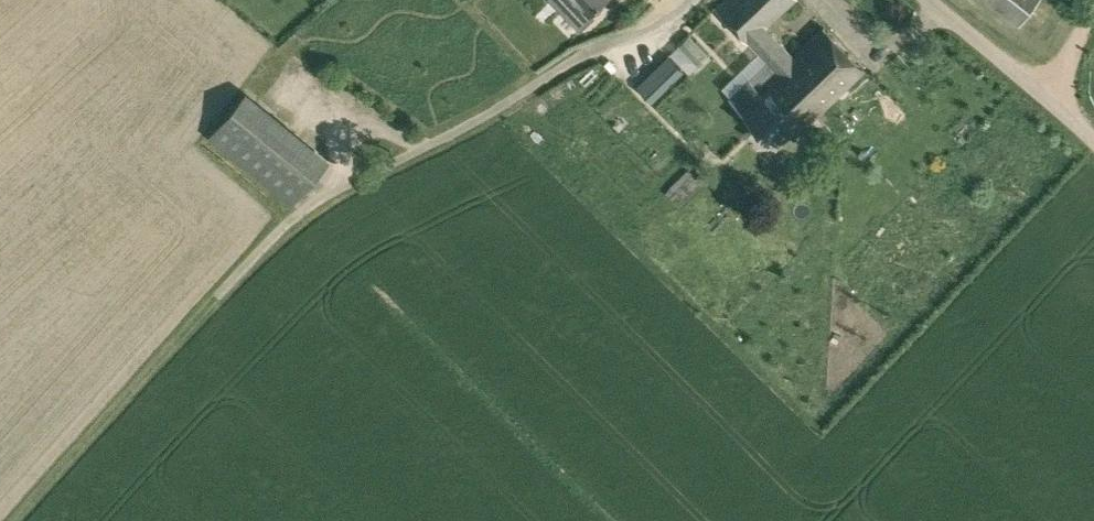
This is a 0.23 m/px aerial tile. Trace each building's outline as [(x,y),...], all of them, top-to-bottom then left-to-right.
[(588,11),(601,0),(578,0),(588,11)] [(716,7),(777,70),(768,79),(770,81),(761,90),(748,78),(730,96),(777,145),(792,130),(795,133),(864,67),(823,25),(794,53),(781,39),(768,25),(795,0),(723,0),(716,7)] [(1019,24),(1037,0),(987,0),(1019,24)] [(210,135),(292,204),(330,158),(248,90),(210,135)]
